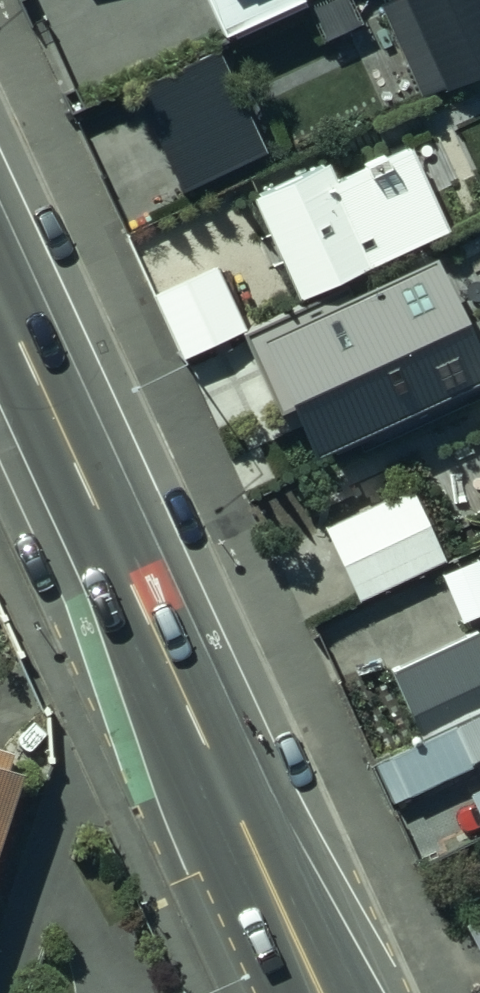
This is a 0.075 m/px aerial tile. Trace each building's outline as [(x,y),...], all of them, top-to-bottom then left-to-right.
[(223,47),(233,43),(236,49),(326,9),(322,0),(202,0),(223,47)] [(369,7),(412,102),(479,71),(479,0),(385,0),(369,7)] [(219,45),(133,85),(182,190),(268,150),(219,45)] [(239,205),(220,214),(250,278),(266,270),(282,306),(397,252),(394,246),(428,230),(390,150),(318,184),(308,162),(235,196),(239,205)] [(246,327),(306,455),(479,374),(479,309),(462,317),(430,250),(347,289),(343,281),(246,327)] [(187,282),(144,302),(170,358),(213,339),(187,282)] [(395,491),(311,530),(346,603),(429,563),(395,491)] [(376,672),(404,737),(479,703),(479,626),(376,672)] [(381,759),(397,799),(465,770),(463,765),(479,757),(479,712),(448,728),(381,759)] [(0,736),(0,823),(20,761),(7,757),(12,740),(0,736)] [(464,915),(479,952),(479,908),(464,915)]
